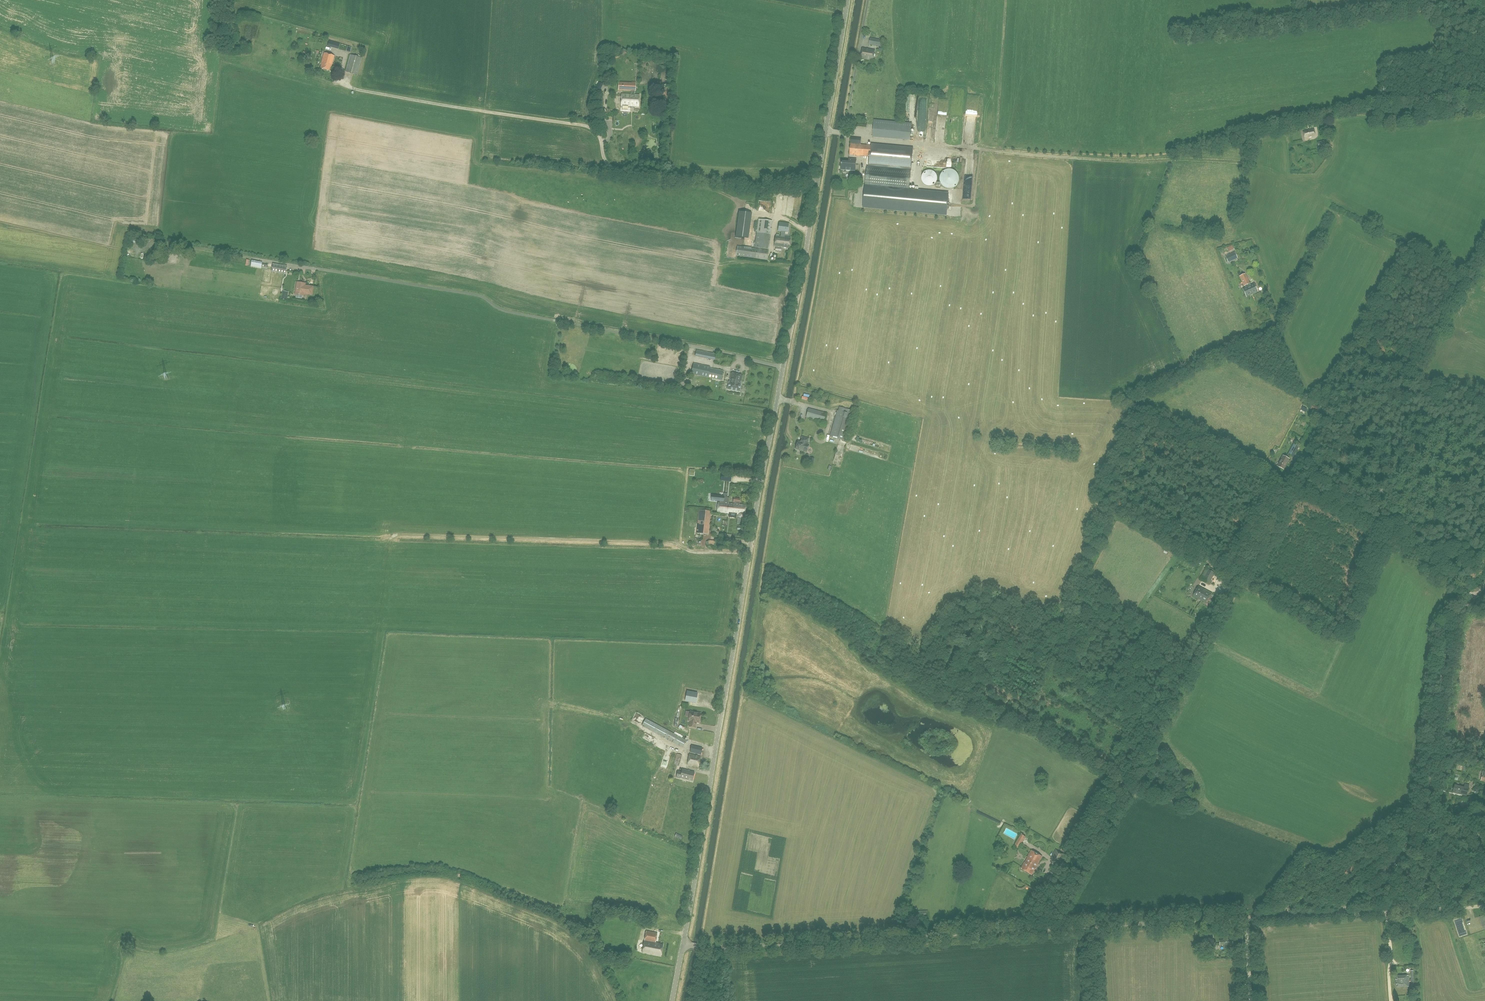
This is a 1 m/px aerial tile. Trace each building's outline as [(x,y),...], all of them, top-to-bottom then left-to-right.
[(875,50),(862,48),(860,58),(873,60),(875,50)] [(321,64),(320,68),(329,71),(330,67),(331,67),(334,56),(324,53),(321,64)] [(357,75),(362,58),(356,56),(350,54),(345,71),(351,73),(357,75)] [(631,91),(631,95),(621,94),(621,106),(639,107),(639,95),(634,95),(634,91),(635,91),(636,83),(623,83),(622,90),(631,91)] [(939,103),(934,102),(931,117),(936,118),(939,103)] [(912,123),(902,122),(901,135),(910,136),(912,123)] [(1312,136),(1311,130),(1303,131),(1305,138),(1312,136)] [(948,193),(909,189),(913,148),(872,144),(871,146),(860,145),(861,138),(851,137),(849,155),(867,156),(866,166),(867,166),(863,207),(946,215),(948,193)] [(856,160),(849,159),(849,163),(842,162),(841,170),(846,170),(846,171),(850,171),(855,171),(856,160)] [(950,169),(947,170),(945,171),(943,172),(941,174),(940,176),(940,179),(940,182),(941,184),(943,186),(945,188),(948,189),(951,189),(953,188),(956,187),(957,185),(959,182),(959,180),(959,177),(958,174),(956,172),(954,171),(952,170),(950,169)] [(933,185),(935,184),(936,182),(937,180),(937,178),(937,175),(936,173),(934,172),(932,171),(930,170),(927,170),(925,171),(923,173),(922,175),(921,177),(921,179),(922,182),(924,184),(926,185),(928,186),(930,186),(933,185)] [(752,213),(738,211),(735,237),(748,239),(752,213)] [(768,249),(772,221),(758,219),(755,247),(768,249)] [(774,246),(789,248),(790,237),(787,237),(787,232),(788,223),(781,223),(779,222),(778,231),(784,232),(783,237),(776,236),(774,246)] [(736,256),(754,258),(767,260),(768,250),(755,248),(737,246),(736,256)] [(262,264),(262,262),(254,260),(252,260),(250,266),(267,269),(268,265),(262,264)] [(287,266),(273,264),(271,272),(285,274),(287,266)] [(1244,286),(1245,286),(1246,288),(1243,289),(1246,296),(1257,291),(1254,284),(1250,286),(1249,284),(1250,283),(1245,274),(1240,276),(1244,286)] [(295,294),(296,295),(296,297),(302,298),(302,295),(303,296),(303,294),(311,295),(312,287),(301,285),(302,283),(297,283),(295,294)] [(715,356),(716,355),(696,351),(695,356),(715,360),(714,361),(719,362),(720,357),(715,356)] [(665,379),(676,376),(677,363),(657,360),(653,362),(653,367),(649,366),(647,367),(647,370),(654,371),(653,371),(660,372),(661,376),(665,376),(665,379)] [(691,373),(721,380),(723,371),(710,368),(710,367),(693,363),(691,373)] [(739,391),(742,375),(731,373),(727,389),(739,391)] [(837,410),(830,436),(844,440),(852,414),(850,414),(851,410),(839,407),(838,410),(837,410)] [(827,413),(808,408),(806,417),(824,422),(827,413)] [(806,444),(808,439),(802,437),(801,441),(801,442),(798,441),(795,449),(806,452),(808,445),(806,444)] [(1293,457),(1300,444),(1295,441),(1287,455),(1293,457)] [(1283,469),(1289,459),(1283,456),(1281,459),(1281,460),(1278,466),(1277,466),(1283,469)] [(734,514),(737,514),(737,517),(745,518),(746,505),(739,504),(739,503),(740,499),(734,498),(733,502),(737,503),(737,504),(727,503),(728,494),(720,493),(720,495),(712,494),(711,500),(720,501),(720,502),(718,502),(717,512),(734,514)] [(708,525),(709,511),(699,510),(698,524),(697,533),(707,534),(708,525)] [(1201,579),(1210,584),(1216,572),(1207,567),(1201,579)] [(1206,603),(1211,593),(1199,587),(1193,596),(1199,599),(1199,598),(1201,599),(1201,600),(1206,603)] [(697,693),(687,691),(685,701),(695,703),(697,693)] [(701,713),(690,711),(688,721),(689,721),(688,727),(696,728),(697,723),(699,723),(701,713)] [(642,726),(682,747),(686,740),(646,719),(642,726)] [(647,737),(659,745),(662,741),(650,733),(647,737)] [(702,748),(691,745),(690,752),(701,755),(702,748)] [(673,764),(679,766),(682,755),(677,753),(673,764)] [(687,765),(698,767),(701,757),(690,754),(687,765)] [(680,778),(692,781),(694,773),(682,769),(681,772),(678,771),(676,777),(680,778)] [(1464,787),(1454,785),(1452,793),(1467,796),(1468,788),(1469,785),(1465,783),(1464,787)] [(1021,834),(1015,845),(1013,849),(1017,851),(1019,848),(1025,837),(1021,834)] [(1056,849),(1052,858),(1061,862),(1065,854),(1056,849)] [(1032,875),(1042,857),(1031,850),(1027,857),(1029,858),(1026,864),(1024,863),(1021,869),(1032,875)] [(642,953),(661,956),(663,944),(655,943),(657,933),(646,931),(642,953)] [(1228,936),(1223,937),(1224,941),(1220,941),(1220,945),(1224,945),(1224,949),(1229,949),(1228,945),(1232,944),(1232,940),(1228,940),(1228,936)]
